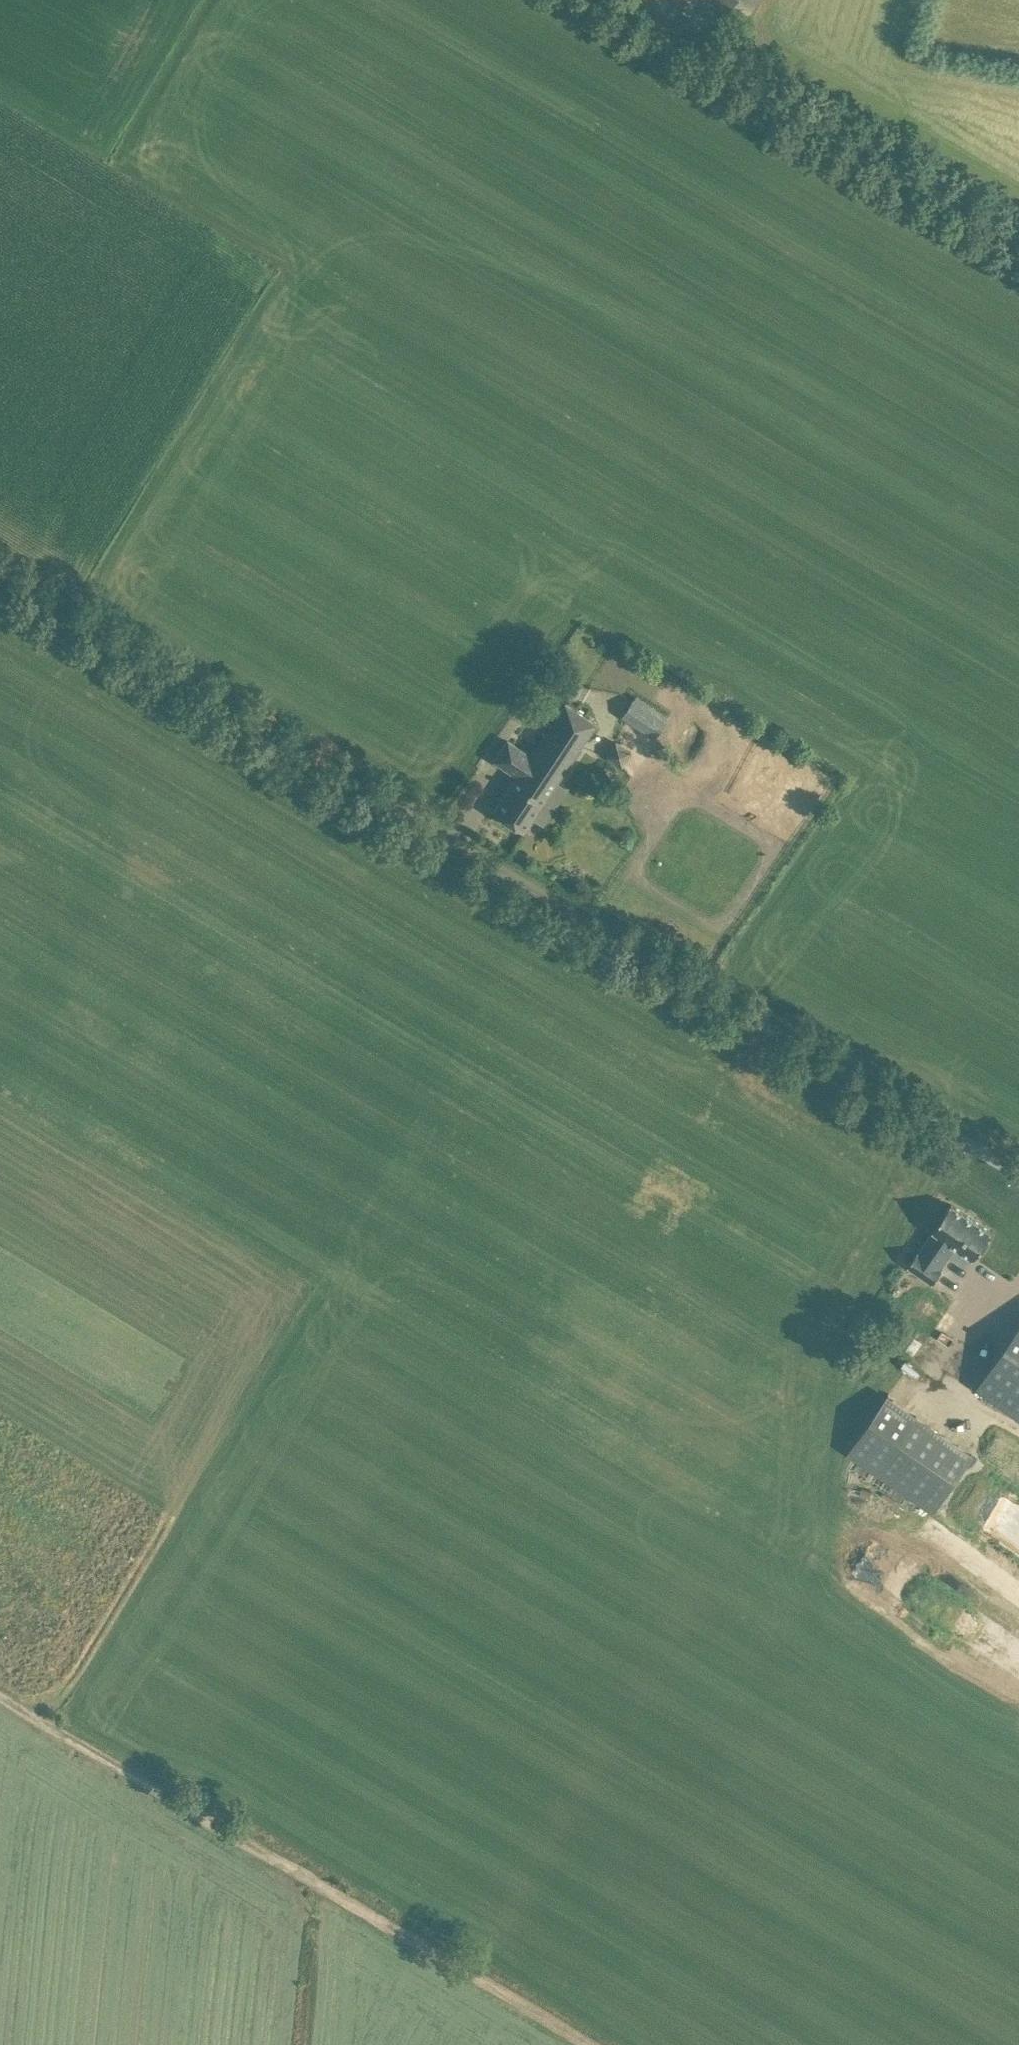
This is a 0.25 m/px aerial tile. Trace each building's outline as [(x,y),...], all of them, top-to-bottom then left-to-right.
[(731,8),(736,0),(716,0),(731,8)] [(634,699),(622,715),(663,744),(674,728),(634,699)] [(523,831),(557,780),(595,723),(565,703),(531,755),(508,740),(494,760),(518,776),(494,811),(523,831)] [(992,1231),(952,1203),(944,1215),(939,1216),(934,1224),(935,1228),(933,1230),(934,1230),(919,1252),(919,1251),(908,1266),(933,1283),(943,1269),(941,1267),(956,1245),(974,1258),(978,1252),(984,1251),(989,1243),(988,1237),(992,1231)] [(978,1385),(1018,1413),(1018,1325),(978,1385)] [(854,1455),(942,1513),(983,1452),(894,1394),(854,1455)]
